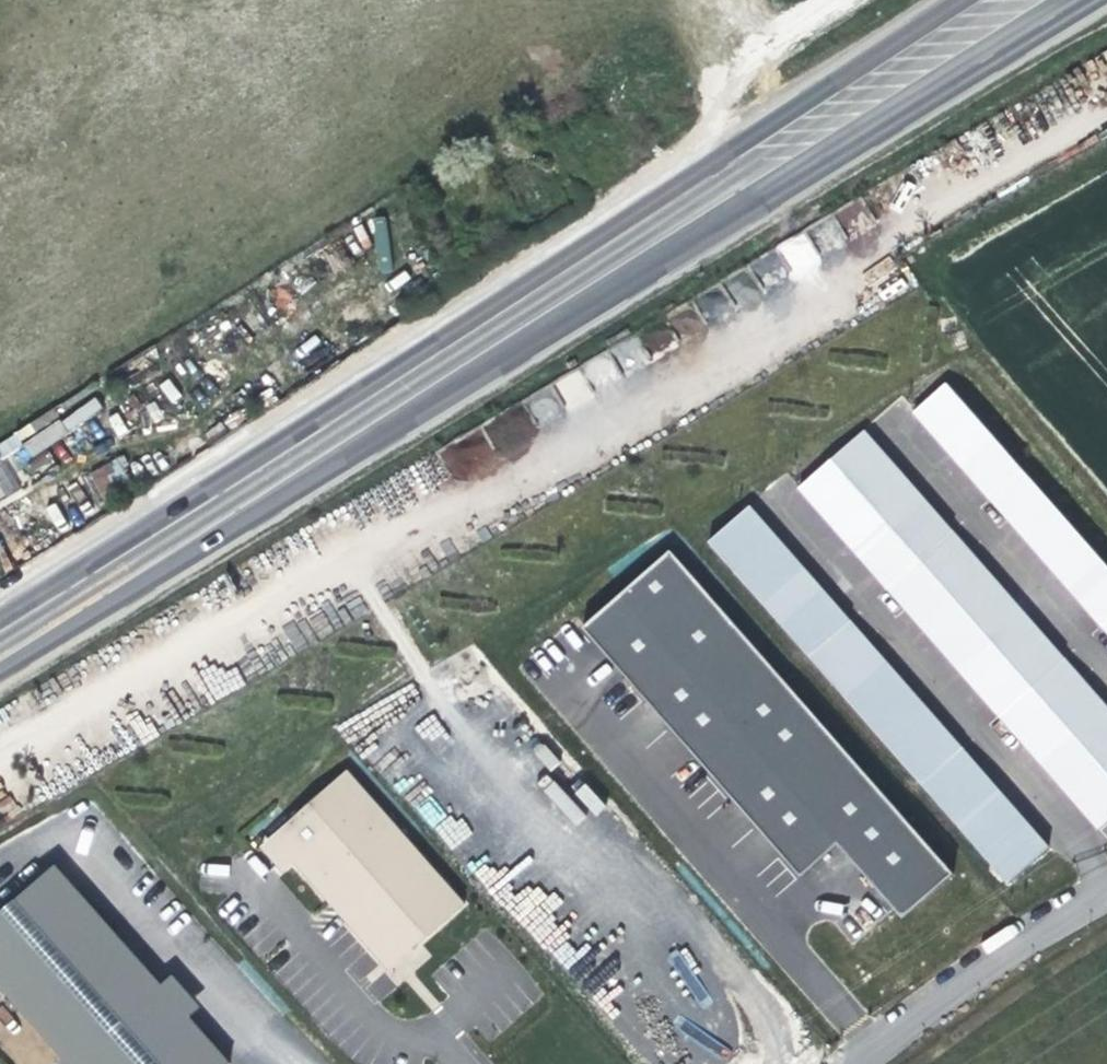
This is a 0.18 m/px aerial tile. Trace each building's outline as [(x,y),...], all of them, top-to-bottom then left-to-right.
[(839,213),(851,236),(871,226),(860,203),(839,213)] [(779,243),(793,273),(820,261),(806,231),(779,243)] [(651,358),(677,348),(669,326),(643,336),(651,358)] [(554,381),(569,411),(594,399),(579,369),(554,381)] [(943,383),(914,408),(1106,623),(1106,568),(943,383)] [(861,433),(801,485),(1101,825),(1106,820),(1106,710),(861,433)] [(122,458),(88,471),(99,499),(133,486),(122,458)] [(1011,869),(1036,843),(747,518),(718,542),(1011,869)] [(675,547),(590,619),(628,663),(667,705),(692,734),(754,802),(785,837),(813,868),(845,835),(917,905),(967,862),(675,547)] [(543,740),(532,748),(549,771),(560,763),(543,740)] [(464,902),(347,775),(274,837),(334,903),(389,963),(464,902)] [(586,782),(574,791),(594,815),(606,806),(586,782)] [(448,851),(473,835),(460,813),(441,824),(427,802),(420,806),(448,851)] [(57,865),(0,915),(0,985),(69,1063),(230,1063),(57,865)]
